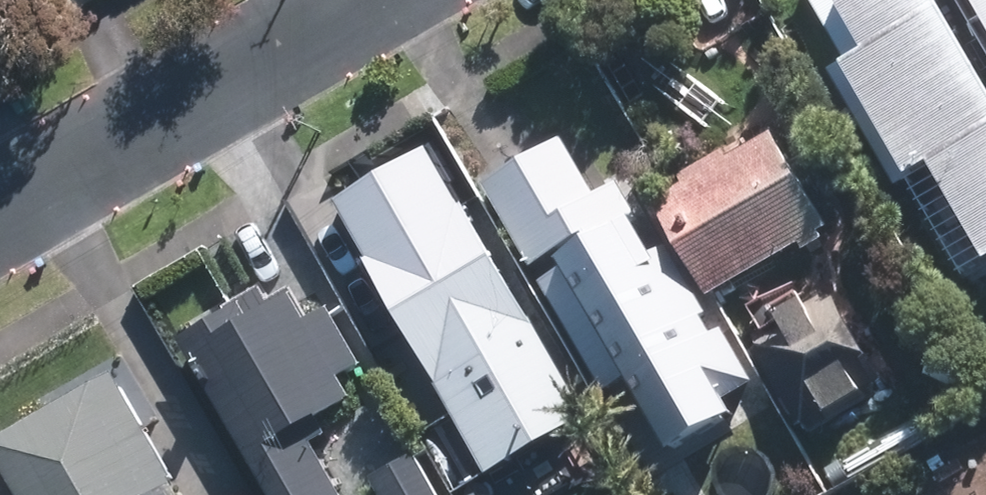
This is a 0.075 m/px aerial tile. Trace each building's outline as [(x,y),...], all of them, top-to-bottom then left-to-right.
[(985,278),(985,81),(941,0),(803,0),(906,184),(919,170),(981,281),(985,278)] [(985,36),(985,0),(965,0),(985,36)] [(692,250),(714,292),(823,229),(767,132),(725,156),(720,150),(672,177),(676,183),(672,186),(691,219),(689,221),(703,243),(692,250)] [(593,194),(568,147),(495,185),(606,395),(626,384),(664,456),(732,420),(614,195),(593,194)] [(463,199),(427,220),(419,207),(354,244),(460,427),(426,445),(454,494),(520,494),(501,461),(587,411),(463,199)] [(264,494),(340,494),(309,443),(322,435),(312,417),(343,398),(332,378),(358,364),(325,307),(302,322),(285,293),(268,303),(242,260),(206,280),(225,310),(173,340),(264,494)] [(751,347),(747,350),(791,425),(796,422),(808,428),(874,391),(869,382),(874,379),(824,295),(821,298),(816,291),(804,298),(799,292),(761,314),(767,324),(749,336),(751,347)] [(173,478),(110,369),(0,432),(0,470),(14,494),(143,494),(173,478)] [(414,449),(366,477),(376,494),(439,494),(414,449)]
